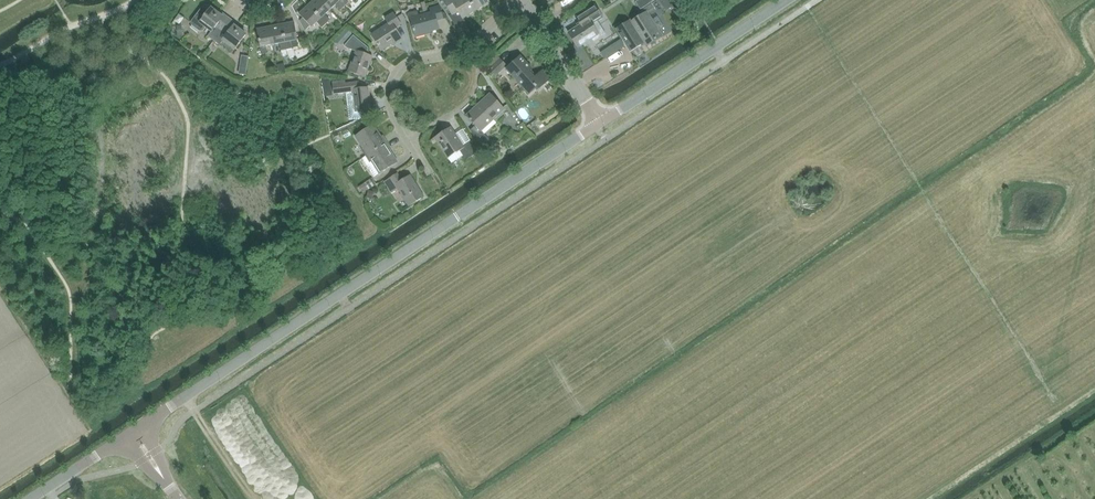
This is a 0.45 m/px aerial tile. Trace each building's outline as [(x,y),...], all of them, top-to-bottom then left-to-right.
[(320,0),(316,0),(309,6),(327,25),(331,21),(326,16),(330,11),(320,0)] [(337,0),(320,0),(330,11),(335,7),(340,12),(345,8),(337,0)] [(345,8),(349,4),(345,0),(337,0),(345,8)] [(477,11),(470,0),(445,0),(444,0),(453,15),(459,11),(464,19),(477,11)] [(477,11),(490,3),(488,0),(470,0),(477,11)] [(407,14),(406,16),(408,20),(411,19),(416,36),(416,37),(425,35),(425,33),(438,30),(435,19),(446,16),(442,11),(439,12),(437,4),(428,7),(430,13),(418,17),(417,13),(415,12),(407,14)] [(576,18),(581,26),(570,33),(579,48),(600,34),(595,28),(599,25),(597,22),(604,18),(595,5),(576,18)] [(327,25),(309,6),(299,15),(312,29),(318,23),(323,29),(327,25)] [(209,38),(214,42),(230,21),(225,17),(224,18),(212,9),(209,13),(206,10),(203,10),(193,23),(193,25),(198,29),(200,28),(202,25),(213,33),(209,38)] [(389,24),(372,35),(382,50),(401,38),(395,28),(400,25),(393,13),(385,18),(389,24)] [(630,21),(617,29),(623,39),(622,40),(629,51),(640,44),(638,40),(640,38),(646,46),(662,36),(647,13),(631,22),(630,21)] [(236,25),(230,21),(214,42),(221,47),(224,42),(236,51),(247,36),(235,27),(236,25)] [(294,24),(282,26),(287,51),(292,51),(291,43),(298,42),(294,24)] [(287,51),(282,26),(270,28),(273,46),(280,45),(281,52),(287,51)] [(273,46),(270,28),(257,30),(261,56),(267,55),(266,48),(273,46)] [(346,30),(337,41),(341,46),(351,35),(346,30)] [(344,47),(356,52),(349,72),(365,77),(373,56),(366,54),(368,47),(353,35),(344,47)] [(621,40),(613,45),(617,51),(625,46),(621,40)] [(521,57),(507,70),(530,94),(537,88),(539,90),(551,79),(543,71),(535,78),(530,73),(533,70),(521,57)] [(500,60),(489,70),(496,77),(506,66),(500,60)] [(240,67),(239,74),(246,75),(247,68),(240,67)] [(323,79),(322,80),(323,88),(331,87),(330,78),(329,76),(322,77),(323,79)] [(364,111),(372,110),(369,88),(360,89),(359,82),(346,84),(345,80),(333,82),(334,94),(346,93),(347,93),(347,92),(354,91),(356,105),(355,105),(348,106),(350,120),(362,119),(364,116),(364,111)] [(346,93),(348,106),(355,105),(353,92),(347,93),(346,93)] [(467,116),(474,124),(475,126),(470,130),(481,148),(490,140),(482,131),(505,110),(490,95),(467,116)] [(363,151),(367,157),(387,144),(383,138),(382,139),(373,126),(357,137),(365,149),(363,151)] [(451,128),(435,138),(449,159),(460,151),(466,161),(478,153),(471,141),(463,146),(451,128)] [(387,144),(367,157),(371,163),(372,161),(380,174),(398,162),(390,151),(391,150),(387,144)] [(398,174),(385,182),(392,193),(398,189),(409,207),(424,197),(411,176),(402,181),(398,174)] [(364,184),(359,188),(363,194),(368,190),(364,184)]
